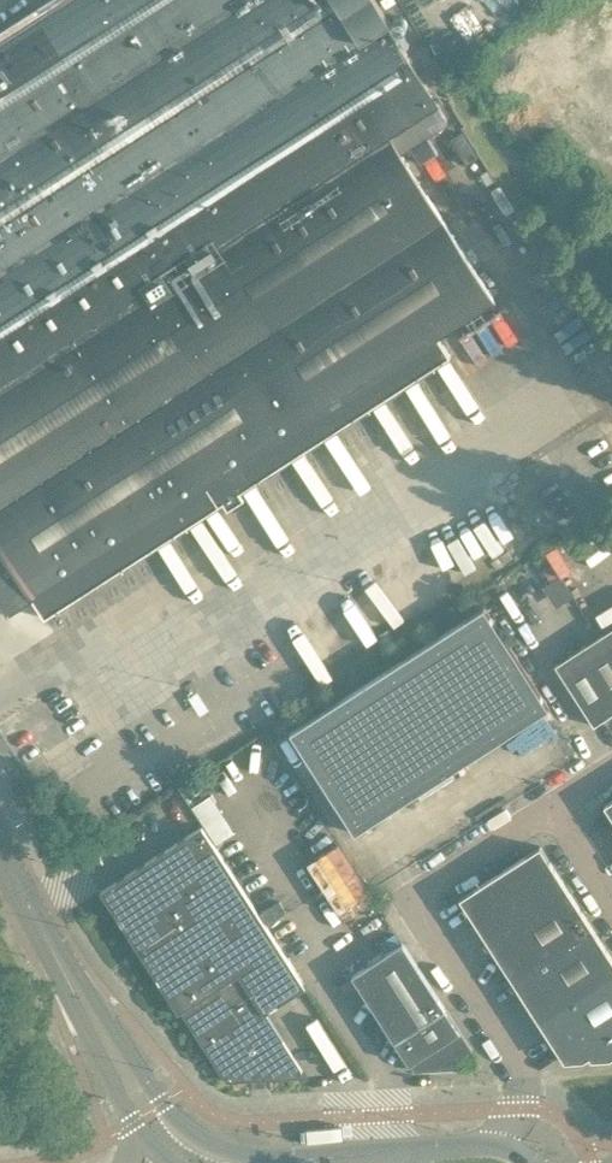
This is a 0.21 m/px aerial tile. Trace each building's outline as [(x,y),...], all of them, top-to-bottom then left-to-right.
[(0,41),(0,321),(18,309),(46,354),(219,242),(341,164),(387,134),(389,135),(437,104),(384,22),(390,19),(378,0),(64,0),(0,41)] [(0,321),(0,604),(7,615),(49,588),(326,409),(495,300),(389,135),(387,134),(341,164),(219,242),(46,354),(18,309),(0,321)] [(599,419),(611,439),(611,411),(599,419)] [(484,606),(290,731),(355,832),(417,792),(420,797),(453,776),(450,771),(537,715),(547,708),(549,708),(484,606)] [(555,664),(594,725),(611,713),(611,627),(555,664)] [(215,792),(198,800),(215,837),(232,829),(215,792)] [(604,804),(611,817),(611,799),(604,804)] [(305,986),(201,825),(100,891),(178,1012),(181,1011),(226,1081),(296,1077),(298,1076),(300,1075),(301,1074),(301,1073),(301,1072),(301,1070),(301,1068),(265,1012),(305,986)] [(592,927),(540,845),(459,897),(564,1060),(583,1059),(589,1055),(591,1059),(609,1058),(611,1056),(611,958),(592,927)] [(476,1056),(402,942),(352,974),(405,1057),(411,1053),(422,1070),(471,1067),(473,1066),(474,1066),(475,1065),(476,1064),(477,1061),(477,1060),(477,1059),(477,1058),(476,1056)]
